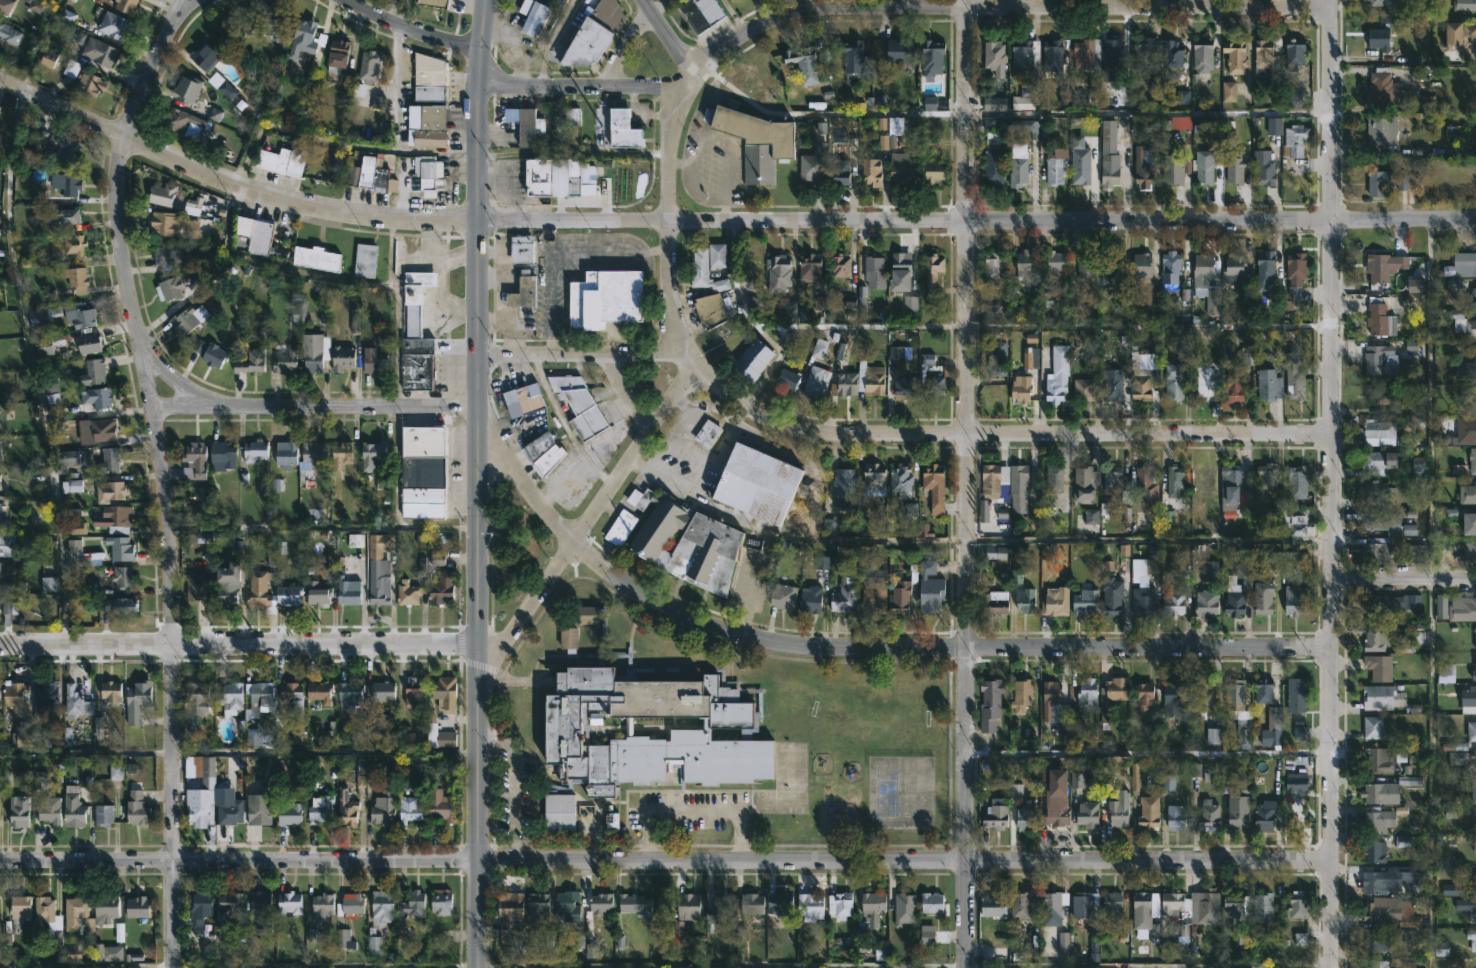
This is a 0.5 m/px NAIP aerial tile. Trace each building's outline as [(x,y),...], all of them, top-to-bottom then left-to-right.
[(5,17),(0,15),(0,13),(0,0),(10,0),(13,2),(8,16),(6,16),(5,17)] [(39,14),(43,3),(35,0),(30,0),(27,9),(39,14)] [(114,1),(114,0),(141,0),(139,4),(136,3),(134,9),(135,9),(132,17),(113,9),(116,2),(114,1)] [(417,4),(418,0),(448,0),(446,9),(417,4)] [(518,12),(524,0),(532,0),(551,9),(538,36),(535,34),(534,38),(520,31),(527,16),(518,12)] [(589,17),(600,0),(615,0),(622,10),(621,11),(624,16),(597,62),(585,66),(559,66),(587,16),(589,17)] [(678,8),(690,0),(715,0),(726,16),(697,36),(678,8)] [(1453,11),(1454,0),(1475,0),(1475,12),(1453,11)] [(289,9),(288,17),(290,17),(288,28),(283,28),(282,33),(272,32),(272,35),(259,33),(262,17),(258,16),(259,6),(273,9),(273,5),(289,9)] [(93,34),(93,35),(59,17),(63,8),(96,27),(93,34)] [(129,32),(127,34),(124,33),(119,41),(97,31),(106,11),(130,21),(128,26),(131,27),(129,32)] [(298,19),(317,22),(312,38),(317,39),(319,33),(327,35),(323,48),(317,46),(314,55),(299,50),(296,61),(287,58),(298,19)] [(1446,23),(1475,22),(1475,63),(1461,63),(1461,51),(1460,51),(1460,61),(1446,61),(1446,23)] [(16,45),(0,37),(0,23),(2,24),(2,23),(11,26),(10,28),(21,33),(16,45)] [(1391,29),(1390,52),(1381,52),(1381,47),(1370,47),(1370,29),(1391,29)] [(114,62),(112,62),(109,69),(80,55),(88,36),(118,49),(115,56),(117,56),(114,62)] [(1124,39),(1123,71),(1101,71),(1102,39),(1107,40),(1107,36),(1118,36),(1118,39),(1124,39)] [(1155,38),(1155,40),(1162,40),(1162,50),(1155,50),(1155,76),(1135,76),(1136,43),(1144,43),(1144,38),(1155,38)] [(917,64),(888,64),(888,39),(918,39),(917,64)] [(1021,39),(1021,42),(1033,40),(1033,70),(1013,70),(1013,47),(1006,47),(1006,39),(1021,39)] [(1063,39),(1063,78),(1055,77),(1055,71),(1043,71),(1044,40),(1063,39)] [(1101,39),(1100,76),(1093,76),(1093,69),(1075,69),(1074,42),(1084,42),(1084,39),(1101,39)] [(1298,39),(1298,40),(1306,40),(1305,66),(1295,66),(1295,72),(1286,71),(1287,40),(1298,39)] [(206,40),(222,56),(206,73),(188,56),(193,51),(195,52),(206,40)] [(349,43),(344,67),(341,66),(340,73),(327,71),(328,65),(326,65),(331,40),(349,43)] [(862,40),(862,56),(873,56),(873,67),(862,67),(861,79),(854,79),(854,84),(845,84),(845,65),(843,65),(845,53),(839,53),(839,43),(850,43),(850,40),(862,40)] [(932,40),(932,42),(946,43),(946,55),(943,55),(943,77),(924,77),(924,40),(932,40)] [(1185,40),(1186,55),(1183,55),(1183,68),(1165,68),(1165,40),(1175,40),(1175,42),(1178,42),(1178,40),(1185,40)] [(1269,40),(1269,44),(1274,44),(1274,76),(1256,76),(1256,40),(1269,40)] [(1002,41),(1002,44),(1005,44),(1005,53),(1007,53),(1007,63),(1005,63),(1005,78),(995,77),(995,71),(984,70),(985,42),(988,42),(988,41),(1002,41)] [(1246,41),(1246,58),(1249,58),(1249,68),(1246,68),(1246,74),(1229,74),(1229,53),(1223,53),(1223,41),(1246,41)] [(1198,75),(1193,75),(1194,42),(1213,42),(1213,64),(1207,64),(1207,69),(1198,69),(1198,75)] [(814,46),(817,67),(821,66),(823,76),(819,76),(820,84),(810,85),(811,92),(804,93),(800,76),(782,79),(781,71),(788,70),(787,63),(785,64),(783,54),(785,54),(784,51),(792,50),(792,53),(804,51),(803,48),(814,46)] [(375,52),(374,54),(381,55),(376,81),(374,81),(373,86),(364,84),(365,80),(358,79),(363,52),(368,53),(369,51),(375,52)] [(445,102),(415,101),(415,53),(445,62),(445,102)] [(40,64),(52,69),(55,61),(42,57),(40,64)] [(63,74),(75,79),(81,64),(69,59),(63,74)] [(1390,68),(1390,79),(1393,79),(1393,83),(1404,83),(1403,98),(1395,98),(1395,105),(1367,105),(1367,93),(1370,93),(1371,64),(1391,65),(1390,68)] [(86,72),(100,78),(100,80),(106,83),(102,93),(98,91),(95,98),(75,89),(79,79),(76,78),(79,73),(86,74),(86,72)] [(215,72),(238,93),(229,101),(207,80),(215,72)] [(180,74),(190,79),(192,76),(202,81),(191,105),(169,95),(173,86),(174,87),(180,74)] [(1090,81),(1090,96),(1098,96),(1098,81),(1090,81)] [(1013,110),(1038,109),(1037,82),(1020,82),(1021,102),(1013,102),(1013,110)] [(1236,82),(1222,82),(1222,102),(1236,102),(1236,82)] [(365,85),(353,84),(352,95),(364,96),(365,85)] [(1177,104),(1190,103),(1189,90),(1177,91),(1177,104)] [(1285,93),(1284,107),(1301,108),(1302,94),(1285,93)] [(385,110),(387,98),(373,96),(371,108),(385,110)] [(924,110),(935,110),(936,97),(924,97),(924,110)] [(1007,111),(1006,97),(983,98),(984,111),(1007,111)] [(740,103),(738,112),(773,124),(795,123),(795,160),(775,160),(775,185),(745,186),(744,144),(745,144),(745,140),(712,129),(713,123),(703,120),(707,108),(717,111),(719,106),(726,108),(729,99),(740,103)] [(188,125),(183,135),(158,123),(167,104),(189,115),(185,123),(188,125)] [(415,131),(408,131),(408,106),(445,106),(445,131),(415,131)] [(207,118),(218,123),(223,112),(212,107),(207,118)] [(580,108),(580,138),(570,138),(571,126),(564,126),(565,108),(580,108)] [(535,109),(535,118),(544,118),(544,131),(535,131),(535,148),(519,148),(519,123),(506,123),(506,110),(535,109)] [(630,118),(631,130),(642,129),(643,139),(645,139),(645,148),(611,148),(610,109),(631,109),(630,118)] [(1386,145),(1368,145),(1369,115),(1387,115),(1386,145)] [(1191,117),(1171,116),(1170,129),(1191,130),(1191,117)] [(904,117),(903,136),(915,136),(915,147),(896,146),(896,150),(888,150),(889,117),(904,117)] [(999,149),(999,133),(1000,117),(986,117),(985,148),(999,149)] [(1282,118),(1267,118),(1267,135),(1281,135),(1282,118)] [(1038,120),(1012,121),(1012,131),(1030,131),(1030,140),(1039,140),(1038,120)] [(1116,120),(1101,120),(1102,151),(1116,150),(1116,120)] [(1311,127),(1310,138),(1307,138),(1307,144),(1304,144),(1303,164),(1290,163),(1290,157),(1283,156),(1283,144),(1288,144),(1288,133),(1290,133),(1291,124),(1303,124),(1303,127),(1311,127)] [(80,149),(72,166),(53,157),(57,149),(46,144),(53,129),(73,138),(72,140),(81,145),(79,149),(80,149)] [(1001,133),(1000,145),(999,145),(999,149),(1006,150),(1006,159),(1007,159),(1007,166),(1005,166),(1004,184),(1001,184),(1001,187),(984,187),(987,132),(1001,133)] [(888,150),(888,135),(879,135),(880,150),(888,150)] [(307,151),(300,177),(285,173),(284,175),(254,167),(259,149),(278,155),(280,148),(291,151),(294,137),(309,141),(307,151)] [(1216,153),(1216,187),(1196,186),(1196,170),(1192,170),(1192,164),(1196,164),(1196,151),(1213,151),(1213,138),(1221,139),(1220,153),(1216,153)] [(1085,142),(1085,148),(1091,148),(1091,186),(1089,186),(1089,189),(1081,189),(1081,185),(1072,185),(1073,142),(1085,142)] [(1027,145),(1028,184),(1022,184),(1022,188),(1010,188),(1011,145),(1027,145)] [(1155,162),(1154,183),(1150,183),(1150,189),(1139,189),(1139,184),(1135,183),(1136,145),(1145,145),(1145,153),(1152,153),(1152,162),(1155,162)] [(1272,151),(1272,160),(1276,160),(1276,187),(1265,187),(1265,184),(1256,184),(1256,162),(1254,162),(1254,151),(1272,151)] [(1246,156),(1246,170),(1243,170),(1243,186),(1226,184),(1226,164),(1222,164),(1222,157),(1228,157),(1228,152),(1246,152),(1246,156)] [(383,154),(382,168),(388,169),(386,194),(372,192),(372,188),(346,184),(350,164),(360,166),(362,154),(376,156),(376,153),(383,154)] [(915,154),(914,183),(890,182),(891,153),(915,154)] [(1111,188),(1102,188),(1102,155),(1120,154),(1120,184),(1113,184),(1113,188),(1111,188)] [(825,156),(825,187),(815,187),(816,179),(811,179),(811,181),(799,181),(799,155),(825,156)] [(1175,186),(1163,186),(1163,155),(1185,156),(1184,186),(1175,186)] [(1048,186),(1047,186),(1047,158),(1067,159),(1067,176),(1064,176),(1064,184),(1057,184),(1057,186),(1048,186)] [(580,159),(580,163),(588,163),(588,166),(595,166),(595,193),(581,193),(581,197),(528,197),(528,191),(524,191),(524,159),(580,159)] [(878,160),(881,161),(881,185),(875,185),(875,187),(870,187),(870,184),(864,184),(864,177),(860,177),(862,160),(878,160)] [(436,161),(436,180),(445,180),(445,190),(419,190),(419,172),(414,172),(414,161),(436,161)] [(850,161),(851,184),(843,184),(843,187),(836,187),(836,185),(831,185),(831,161),(850,161)] [(944,161),(944,173),(946,173),(945,187),(926,187),(926,175),(920,175),(921,161),(944,161)] [(1395,171),(1395,174),(1421,174),(1421,190),(1397,190),(1397,181),(1394,181),(1394,185),(1385,185),(1385,195),(1369,195),(1369,171),(1395,171)] [(70,175),(70,177),(77,177),(77,182),(81,182),(81,190),(77,190),(77,198),(62,197),(62,189),(55,189),(56,175),(70,175)] [(176,187),(174,195),(172,194),(169,208),(148,203),(150,194),(148,194),(149,190),(147,189),(148,185),(163,188),(164,183),(176,187)] [(53,205),(54,211),(78,208),(79,223),(59,225),(59,221),(54,222),(53,217),(48,217),(47,206),(53,205)] [(179,217),(178,222),(199,223),(200,235),(198,235),(198,238),(152,235),(152,227),(150,227),(152,212),(174,213),(174,216),(179,217)] [(288,251),(286,258),(270,254),(269,257),(246,252),(249,237),(237,235),(239,216),(274,225),(269,247),(288,251)] [(82,236),(82,241),(87,241),(87,247),(83,247),(83,258),(75,258),(74,254),(64,254),(64,248),(60,249),(60,242),(63,242),(63,238),(82,236)] [(531,236),(531,243),(533,243),(532,263),(510,263),(511,236),(531,236)] [(716,269),(709,269),(709,242),(726,242),(727,266),(716,266),(716,269)] [(378,245),(374,279),(353,277),(357,243),(378,245)] [(175,253),(175,256),(182,256),(182,264),(154,266),(152,254),(154,253),(153,249),(178,247),(178,253),(175,253)] [(323,249),(323,253),(340,255),(340,274),(292,265),(295,247),(312,250),(313,247),(323,249)] [(709,268),(709,277),(712,277),(712,280),(728,277),(731,287),(712,292),(711,285),(691,286),(690,261),(693,261),(693,251),(697,251),(697,247),(708,247),(709,268)] [(1031,249),(1031,254),(1038,254),(1037,273),(1034,273),(1034,281),(1018,281),(1018,254),(1024,254),(1024,249),(1031,249)] [(814,251),(814,253),(821,253),(821,277),(799,277),(800,259),(802,259),(802,256),(808,256),(808,251),(814,251)] [(883,251),(884,281),(864,280),(865,255),(870,255),(870,251),(883,251)] [(905,251),(905,256),(912,256),(912,270),(910,270),(910,280),(893,280),(892,252),(905,251)] [(1067,254),(1067,271),(1048,270),(1047,251),(1055,251),(1055,253),(1067,254)] [(1086,251),(1085,257),(1096,257),(1095,278),(1078,278),(1078,251),(1086,251)] [(1177,251),(1177,254),(1182,254),(1182,275),(1178,275),(1178,285),(1161,285),(1161,254),(1167,254),(1167,251),(1177,251)] [(1275,251),(1274,284),(1268,284),(1268,292),(1258,291),(1259,255),(1264,255),(1264,251),(1275,251)] [(937,252),(938,256),(944,257),(944,270),(936,270),(934,287),(926,287),(927,254),(930,254),(930,252),(937,252)] [(1245,254),(1245,266),(1246,266),(1246,276),(1243,276),(1243,283),(1224,283),(1223,266),(1226,266),(1226,257),(1228,257),(1228,252),(1245,254)] [(1455,252),(1475,252),(1475,276),(1474,276),(1474,267),(1455,267),(1455,252)] [(786,253),(786,259),(791,259),(791,285),(786,285),(786,291),(781,291),(781,293),(770,293),(770,284),(768,284),(768,268),(766,268),(766,258),(770,258),(770,254),(786,253)] [(986,283),(986,255),(992,255),(992,253),(1002,253),(1002,280),(1000,280),(1000,283),(986,283)] [(1152,253),(1152,266),(1157,266),(1157,277),(1152,277),(1152,279),(1134,277),(1134,263),(1137,263),(1137,254),(1152,253)] [(1207,253),(1207,255),(1214,256),(1214,278),(1207,278),(1207,286),(1219,286),(1219,290),(1221,290),(1220,315),(1207,314),(1207,297),(1194,297),(1195,255),(1201,256),(1201,253),(1207,253)] [(1293,300),(1293,310),(1284,309),(1285,286),(1290,286),(1290,279),(1287,278),(1287,258),(1296,258),(1296,253),(1307,253),(1307,279),(1302,279),(1302,300),(1293,300)] [(844,255),(844,256),(850,257),(850,270),(848,270),(848,276),(833,275),(833,270),(832,270),(832,255),(844,255)] [(1121,285),(1102,285),(1102,255),(1122,256),(1121,285)] [(1390,255),(1390,257),(1410,257),(1410,269),(1396,269),(1396,265),(1390,265),(1390,282),(1371,282),(1371,272),(1368,272),(1368,255),(1390,255)] [(85,277),(87,278),(87,296),(74,297),(74,288),(68,288),(67,278),(60,279),(60,270),(84,267),(85,277)] [(182,298),(165,303),(163,300),(160,302),(154,287),(157,286),(157,284),(191,270),(196,281),(182,287),(183,289),(179,290),(182,298)] [(601,322),(601,333),(584,332),(584,329),(570,329),(570,283),(585,283),(585,272),(643,273),(642,323),(601,322)] [(422,287),(421,338),(406,338),(407,305),(404,305),(405,273),(437,273),(436,287),(422,287)] [(534,307),(506,307),(507,295),(519,295),(519,276),(536,276),(536,307),(534,307)] [(1424,279),(1407,279),(1408,293),(1424,293),(1424,279)] [(716,325),(707,330),(705,326),(703,327),(692,299),(719,291),(729,318),(716,325)] [(1083,320),(1066,320),(1066,300),(1072,300),(1072,293),(1084,293),(1083,320)] [(917,296),(903,296),(903,315),(917,315),(917,296)] [(1382,296),(1382,301),(1387,301),(1386,313),(1381,313),(1381,314),(1389,314),(1389,334),(1380,334),(1380,337),(1377,337),(1377,334),(1369,334),(1370,326),(1367,326),(1367,316),(1370,316),(1370,309),(1368,309),(1368,302),(1370,302),(1370,296),(1382,296)] [(796,318),(795,301),(784,301),(785,318),(796,318)] [(81,307),(82,311),(93,308),(96,326),(74,331),(72,323),(66,324),(62,306),(80,302),(81,307)] [(192,314),(200,323),(186,336),(182,332),(180,334),(178,331),(177,333),(168,321),(177,312),(179,315),(189,305),(195,311),(192,314)] [(1002,305),(982,305),(982,319),(1001,319),(1002,305)] [(1466,320),(1475,320),(1475,337),(1466,337),(1466,330),(1456,330),(1457,318),(1449,317),(1450,309),(1464,309),(1464,311),(1464,318),(1466,320)] [(351,333),(359,333),(358,310),(351,310),(351,333)] [(102,352),(80,356),(77,337),(98,333),(102,352)] [(322,335),(322,337),(329,337),(329,360),(322,360),(322,373),(304,373),(304,362),(302,362),(302,335),(322,335)] [(769,362),(758,372),(760,373),(757,376),(737,358),(757,336),(775,352),(767,361),(769,362)] [(827,342),(817,338),(811,356),(822,359),(827,342)] [(206,343),(209,345),(210,342),(218,347),(217,348),(229,354),(225,362),(223,361),(219,369),(205,365),(206,363),(201,360),(205,352),(200,350),(199,354),(192,350),(198,339),(206,343)] [(435,377),(435,381),(434,381),(434,391),(401,391),(402,339),(434,340),(433,371),(436,371),(435,377)] [(1006,341),(1006,376),(988,376),(988,354),(990,354),(990,340),(1006,341)] [(1384,346),(1384,351),(1386,351),(1386,353),(1398,353),(1398,374),(1366,374),(1366,358),(1363,358),(1363,348),(1369,348),(1369,344),(1384,345),(1384,346)] [(355,349),(354,368),(342,368),(342,372),(332,372),(333,349),(334,349),(334,346),(339,346),(339,348),(355,349)] [(1137,346),(1137,354),(1160,354),(1160,370),(1151,370),(1151,376),(1152,376),(1152,402),(1132,400),(1132,361),(1131,361),(1131,346),(1137,346)] [(1475,346),(1475,377),(1457,377),(1457,361),(1475,361),(1475,346)] [(888,359),(911,359),(911,347),(889,347),(888,359)] [(280,374),(272,374),(272,361),(277,361),(277,355),(288,355),(288,348),(296,348),(296,371),(289,370),(289,374),(280,374)] [(376,348),(376,356),(387,356),(387,373),(363,372),(363,348),(376,348)] [(1038,348),(1023,348),(1023,369),(1038,368),(1038,348)] [(264,349),(263,373),(257,373),(257,375),(250,375),(250,373),(233,373),(233,361),(247,363),(247,351),(251,351),(251,349),(264,349)] [(935,359),(935,364),(925,364),(925,376),(944,377),(944,395),(938,395),(938,400),(930,399),(930,395),(925,395),(925,382),(921,382),(922,354),(935,354),(935,359)] [(102,365),(104,382),(78,384),(77,374),(87,373),(86,367),(83,367),(82,360),(103,357),(104,365),(102,365)] [(866,359),(866,365),(885,366),(884,393),(858,391),(859,359),(866,359)] [(828,382),(823,399),(803,394),(811,364),(824,368),(820,379),(828,382)] [(1183,380),(1183,401),(1173,401),(1173,399),(1167,399),(1168,365),(1185,366),(1185,380),(1183,380)] [(783,366),(796,373),(797,371),(801,373),(794,389),(789,387),(787,390),(784,389),(785,387),(776,382),(783,366)] [(1123,370),(1122,402),(1105,400),(1106,370),(1109,370),(1109,369),(1123,370)] [(1276,370),(1276,378),(1283,378),(1282,398),(1277,398),(1277,402),(1267,402),(1265,401),(1265,396),(1258,396),(1259,370),(1276,370)] [(858,372),(858,394),(837,395),(838,372),(844,372),(844,374),(846,374),(846,372),(858,372)] [(1065,393),(1065,402),(1059,402),(1059,405),(1051,405),(1052,401),(1046,401),(1047,374),(1067,374),(1067,393),(1065,393)] [(1300,375),(1300,377),(1305,377),(1306,401),(1288,402),(1288,377),(1293,377),(1293,374),(1300,374),(1300,375)] [(580,375),(610,425),(583,443),(569,420),(577,415),(562,390),(553,391),(547,375),(580,375)] [(1028,375),(1028,377),(1031,377),(1031,382),(1033,382),(1033,384),(1031,385),(1033,385),(1033,394),(1031,394),(1030,401),(1026,401),(1026,405),(1021,405),(1021,402),(1017,402),(1017,400),(1013,399),(1013,385),(1018,385),(1018,382),(1020,382),(1020,376),(1028,375)] [(1244,397),(1244,404),(1238,404),(1238,405),(1227,403),(1227,375),(1243,375),(1242,383),(1245,383),(1244,397)] [(914,376),(914,401),(906,401),(906,399),(894,399),(894,376),(914,376)] [(1087,401),(1074,401),(1075,380),(1095,380),(1095,402),(1087,401)] [(545,407),(511,418),(502,393),(537,381),(546,406),(545,407)] [(1461,385),(1475,386),(1475,413),(1465,413),(1466,402),(1460,402),(1461,385)] [(109,386),(110,394),(112,393),(113,399),(110,400),(111,407),(102,408),(102,411),(94,412),(93,402),(81,403),(80,392),(86,391),(87,397),(92,396),(91,388),(109,386)] [(1374,403),(1393,403),(1393,390),(1374,390),(1374,403)] [(1462,416),(1475,416),(1475,444),(1461,444),(1462,416)] [(722,428),(708,448),(692,437),(706,417),(722,428)] [(102,419),(103,423),(115,422),(116,427),(114,427),(115,439),(93,441),(92,427),(90,428),(90,420),(102,419)] [(1397,421),(1396,444),(1365,445),(1365,436),(1358,436),(1358,427),(1365,427),(1365,421),(1397,421)] [(445,428),(445,456),(447,456),(447,488),(445,487),(445,517),(402,517),(403,425),(443,426),(445,428)] [(555,443),(559,447),(561,445),(567,452),(541,479),(530,465),(521,449),(547,429),(555,443)] [(262,439),(262,441),(267,441),(267,457),(253,457),(253,462),(243,462),(244,442),(255,441),(255,438),(262,439)] [(805,468),(781,525),(714,496),(738,439),(805,468)] [(342,468),(332,468),(333,444),(340,444),(340,440),(351,441),(351,463),(342,463),(342,468)] [(386,440),(386,459),(374,459),(374,471),(362,471),(362,450),(359,450),(360,445),(362,445),(362,441),(379,442),(379,440),(386,440)] [(203,441),(202,445),(205,445),(205,479),(182,479),(182,466),(189,466),(189,461),(181,461),(181,453),(185,453),(186,445),(188,445),(189,441),(203,441)] [(226,441),(226,445),(236,446),(235,467),(225,467),(225,471),(212,471),(212,463),(211,463),(211,441),(226,441)] [(297,441),(296,464),(291,463),(291,470),(281,469),(281,463),(275,463),(276,441),(297,441)] [(318,441),(327,442),(327,466),(310,466),(310,461),(302,461),(302,441),(318,441)] [(120,448),(120,452),(118,452),(119,472),(110,472),(110,469),(107,469),(107,472),(96,473),(94,451),(90,451),(90,449),(100,448),(101,450),(101,447),(120,446),(120,448)] [(58,452),(59,465),(79,464),(78,451),(58,452)] [(1363,476),(1362,476),(1362,457),(1363,457),(1363,451),(1400,451),(1400,467),(1389,467),(1389,476),(1363,476)] [(1273,462),(1277,462),(1277,465),(1278,465),(1278,488),(1263,488),(1263,475),(1258,475),(1258,465),(1267,465),(1267,462),(1273,462)] [(879,463),(879,469),(886,469),(885,497),(856,496),(857,480),(864,481),(864,467),(871,468),(872,463),(879,463)] [(938,463),(938,466),(946,466),(945,515),(931,515),(931,488),(923,488),(923,466),(930,466),(930,463),(938,463)] [(1010,466),(1009,501),(1000,501),(1000,497),(984,497),(984,493),(983,493),(983,464),(1010,466)] [(1027,493),(1026,503),(1012,502),(1012,493),(1010,493),(1011,464),(1029,465),(1028,494),(1027,493)] [(1210,489),(1210,493),(1200,493),(1200,490),(1196,490),(1196,467),(1205,467),(1205,464),(1214,464),(1213,489),(1210,489)] [(1297,501),(1290,501),(1289,466),(1307,464),(1308,498),(1297,498),(1297,501)] [(909,465),(911,471),(909,471),(909,474),(913,474),(913,484),(919,484),(918,498),(899,498),(899,491),(893,491),(893,466),(909,465)] [(1052,492),(1046,492),(1047,465),(1064,465),(1063,493),(1052,492)] [(1093,465),(1093,470),(1101,470),(1101,487),(1097,487),(1097,496),(1094,496),(1094,498),(1080,499),(1080,493),(1075,493),(1075,467),(1087,467),(1087,465),(1093,465)] [(1152,465),(1152,483),(1158,483),(1158,500),(1142,500),(1142,487),(1136,487),(1136,466),(1146,467),(1146,465),(1152,465)] [(1177,465),(1177,467),(1184,467),(1184,486),(1179,486),(1179,497),(1168,497),(1168,465),(1177,465)] [(1123,466),(1122,489),(1131,489),(1130,502),(1122,502),(1122,493),(1107,492),(1107,494),(1103,494),(1103,489),(1105,489),(1105,466),(1123,466)] [(1244,466),(1244,475),(1252,475),(1252,508),(1228,509),(1228,503),(1222,503),(1223,486),(1226,486),(1227,466),(1244,466)] [(1466,474),(1466,466),(1452,466),(1451,474),(1466,474)] [(854,468),(854,508),(836,509),(834,468),(854,468)] [(82,492),(82,480),(62,481),(62,492),(82,492)] [(108,503),(96,503),(96,484),(102,484),(102,481),(123,480),(123,498),(108,498),(108,503)] [(1379,480),(1379,482),(1388,482),(1388,505),(1373,505),(1373,498),(1367,498),(1367,491),(1365,491),(1365,482),(1379,480)] [(1461,484),(1475,484),(1475,504),(1460,504),(1461,484)] [(645,486),(657,494),(658,493),(685,508),(687,505),(743,531),(740,544),(737,544),(725,597),(681,578),(626,545),(653,504),(647,500),(640,511),(624,500),(632,487),(640,493),(645,486)] [(988,522),(988,500),(979,500),(978,522),(988,522)] [(916,503),(905,503),(905,514),(916,514),(916,503)] [(128,506),(127,525),(129,526),(128,534),(108,533),(108,526),(92,526),(92,516),(101,516),(102,506),(128,506)] [(637,517),(618,547),(603,537),(606,531),(622,507),(637,517)] [(1098,524),(1098,510),(1085,509),(1085,524),(1098,524)] [(1401,511),(1401,525),(1418,523),(1418,535),(1388,535),(1388,529),(1365,529),(1365,511),(1401,511)] [(1475,535),(1475,513),(1463,513),(1462,535),(1475,535)] [(1306,516),(1307,536),(1285,534),(1286,528),(1290,528),(1290,522),(1294,522),(1294,515),(1306,516)] [(85,523),(70,523),(70,534),(85,535),(85,523)] [(872,523),(859,523),(859,535),(872,535),(872,523)] [(13,557),(0,556),(0,531),(14,532),(13,542),(14,542),(13,557)] [(213,543),(213,533),(189,534),(190,543),(213,543)] [(382,534),(382,560),(390,560),(390,605),(369,605),(368,534),(382,534)] [(363,547),(363,535),(348,535),(348,547),(363,547)] [(128,536),(128,543),(133,543),(133,551),(136,551),(136,560),(110,560),(110,544),(104,544),(104,536),(128,536)] [(67,540),(67,554),(81,554),(81,566),(100,565),(99,553),(81,553),(81,539),(67,540)] [(1470,541),(1475,541),(1475,558),(1465,558),(1465,543),(1470,543),(1470,541)] [(1390,543),(1390,564),(1364,563),(1364,556),(1362,556),(1362,543),(1390,543)] [(1427,562),(1404,562),(1404,556),(1409,556),(1409,544),(1427,544),(1427,562)] [(872,546),(859,546),(859,550),(862,550),(861,559),(872,559),(872,546)] [(1006,559),(1007,547),(986,547),(986,559),(1006,559)] [(1153,547),(1153,553),(1159,553),(1160,572),(1147,572),(1147,577),(1148,577),(1148,587),(1157,587),(1157,616),(1132,616),(1133,587),(1139,587),(1139,582),(1132,582),(1132,558),(1148,558),(1148,553),(1149,553),(1149,547),(1153,547)] [(1251,553),(1252,589),(1246,589),(1246,613),(1240,613),(1240,617),(1231,617),(1231,613),(1225,613),(1225,604),(1228,604),(1228,574),(1236,574),(1236,557),(1245,557),(1245,553),(1251,553)] [(444,566),(444,554),(427,554),(427,566),(444,566)] [(828,557),(815,556),(815,569),(828,570),(828,557)] [(927,574),(927,578),(946,579),(945,599),(941,599),(941,607),(939,607),(939,611),(920,612),(921,579),(922,579),(922,574),(920,574),(920,560),(936,560),(936,574),(927,574)] [(1205,580),(1219,579),(1218,561),(1204,561),(1205,580)] [(229,604),(229,607),(223,607),(223,604),(215,604),(215,569),(228,568),(228,562),(239,562),(239,595),(236,595),(236,604),(229,604)] [(917,563),(917,581),(911,581),(911,594),(909,594),(909,612),(890,612),(890,603),(893,603),(893,580),(909,580),(909,563),(917,563)] [(1282,564),(1269,564),(1269,575),(1281,576),(1282,564)] [(132,567),(132,571),(137,571),(137,581),(132,581),(132,587),(124,587),(124,590),(115,590),(115,583),(109,583),(109,575),(104,575),(104,566),(132,567)] [(267,571),(274,572),(274,580),(267,580),(267,594),(272,594),(271,605),(266,605),(266,608),(246,608),(246,590),(249,590),(250,570),(267,571)] [(439,603),(429,603),(429,579),(438,579),(438,570),(454,570),(453,600),(444,600),(444,603),(439,603)] [(212,574),(211,605),(201,605),(201,598),(186,599),(186,574),(212,574)] [(1124,580),(1121,616),(1102,613),(1102,605),(1105,605),(1105,589),(1103,589),(1104,575),(1113,576),(1113,580),(1124,580)] [(798,586),(794,611),(775,608),(775,606),(769,605),(771,594),(774,595),(777,576),(789,577),(788,585),(798,586)] [(855,577),(855,613),(831,611),(831,593),(840,593),(840,576),(855,577)] [(886,576),(885,614),(868,614),(868,609),(862,609),(863,585),(868,585),(868,576),(886,576)] [(42,593),(58,592),(57,577),(41,578),(42,593)] [(408,578),(408,585),(421,585),(421,594),(418,594),(418,604),(410,604),(410,606),(405,606),(405,604),(397,604),(398,583),(400,583),(400,578),(408,578)] [(317,580),(317,586),(331,587),(331,597),(329,597),(328,607),(314,606),(314,603),(308,603),(308,580),(317,580)] [(340,605),(337,605),(337,580),(360,580),(360,605),(340,605)] [(1059,581),(1059,586),(1068,586),(1068,614),(1043,613),(1043,598),(1046,598),(1047,588),(1052,588),(1052,580),(1059,581)] [(1259,581),(1274,582),(1274,593),(1273,593),(1273,597),(1272,597),(1272,603),(1274,603),(1274,615),(1255,613),(1255,582),(1259,581)] [(822,586),(820,614),(800,611),(802,587),(808,587),(809,585),(822,586)] [(1289,585),(1289,586),(1308,586),(1308,597),(1306,597),(1306,613),(1299,613),(1299,617),(1293,617),(1293,613),(1286,613),(1286,606),(1283,606),(1283,600),(1286,600),(1286,585),(1289,585)] [(300,594),(299,603),(292,605),(292,603),(290,603),(290,606),(277,604),(277,586),(302,586),(302,594),(300,594)] [(1035,588),(1035,613),(1023,612),(1023,609),(1018,609),(1018,591),(1024,591),(1024,587),(1035,588)] [(1089,612),(1089,615),(1073,613),(1073,594),(1081,594),(1081,589),(1098,589),(1098,612),(1089,612)] [(1177,613),(1177,615),(1172,615),(1172,613),(1164,613),(1164,595),(1169,595),(1169,591),(1185,591),(1185,613),(1177,613)] [(1195,616),(1194,604),(1197,603),(1197,592),(1219,591),(1220,612),(1207,613),(1207,615),(1195,616)] [(1462,597),(1475,597),(1475,620),(1456,620),(1456,621),(1449,621),(1450,604),(1453,604),(1453,600),(1440,601),(1440,592),(1462,592),(1462,597)] [(1008,593),(1008,612),(1001,612),(1001,616),(997,615),(997,613),(977,612),(978,595),(983,595),(984,593),(1008,593)] [(1421,594),(1421,609),(1409,609),(1409,607),(1402,607),(1402,608),(1391,608),(1391,611),(1366,612),(1366,600),(1368,600),(1369,594),(1403,595),(1403,594),(1421,594)] [(125,597),(136,598),(136,615),(112,615),(112,606),(108,606),(108,610),(100,610),(100,598),(125,597)] [(2,614),(16,614),(17,602),(3,602),(2,614)] [(594,606),(594,608),(604,608),(604,653),(625,653),(625,646),(629,646),(629,667),(723,668),(723,681),(737,681),(737,689),(760,689),(760,717),(756,717),(756,732),(750,732),(750,740),(773,740),(772,779),(752,778),(752,783),(717,783),(717,786),(697,786),(697,782),(683,782),(681,782),(681,788),(678,788),(678,768),(670,768),(670,772),(664,772),(664,782),(646,782),(646,786),(630,786),(630,782),(616,782),(616,786),(617,787),(617,798),(609,798),(609,801),(604,801),(604,797),(585,797),(585,783),(570,783),(570,794),(573,794),(572,834),(560,834),(560,831),(543,831),(543,785),(566,785),(566,784),(559,784),(559,764),(545,764),(546,694),(556,694),(556,687),(553,687),(553,674),(556,674),(556,671),(566,671),(566,666),(595,667),(595,657),(564,657),(564,648),(557,648),(557,627),(575,627),(575,648),(573,648),(573,653),(598,653),(599,618),(595,618),(595,624),(573,623),(573,606),(594,606)] [(1386,628),(1385,652),(1364,650),(1365,632),(1354,631),(1354,626),(1386,628)] [(1393,655),(1393,682),(1372,681),(1372,668),(1367,668),(1367,665),(1364,665),(1364,655),(1393,655)] [(426,682),(425,691),(420,690),(420,711),(412,711),(412,705),(405,705),(405,682),(407,682),(407,676),(416,676),(415,681),(426,682)] [(455,676),(456,713),(442,713),(442,709),(438,710),(438,698),(432,698),(432,681),(438,681),(438,676),(455,676)] [(1096,677),(1096,681),(1098,681),(1098,707),(1084,707),(1084,704),(1077,704),(1078,688),(1081,688),(1081,681),(1087,681),(1087,677),(1096,677)] [(1001,678),(1001,683),(1004,683),(1004,692),(1001,692),(1001,725),(995,724),(995,732),(980,732),(981,707),(983,707),(983,691),(981,691),(981,683),(983,683),(983,680),(994,680),(994,678),(1001,678)] [(1025,704),(1025,714),(1015,714),(1015,707),(1010,707),(1011,701),(1015,701),(1015,680),(1033,678),(1032,705),(1025,704)] [(1129,678),(1130,700),(1108,700),(1109,730),(1101,730),(1102,715),(1100,715),(1100,687),(1105,687),(1105,680),(1112,680),(1112,678),(1129,678)] [(1268,678),(1274,679),(1274,703),(1255,703),(1255,679),(1268,678)] [(1307,712),(1288,712),(1288,678),(1307,678),(1307,712)] [(58,680),(57,705),(33,704),(34,687),(41,687),(41,682),(49,682),(49,679),(58,680)] [(141,725),(126,725),(126,687),(133,687),(133,682),(142,682),(142,679),(150,679),(150,705),(141,705),(141,725)] [(1206,679),(1206,684),(1216,684),(1215,712),(1195,712),(1196,679),(1206,679)] [(1246,679),(1246,710),(1253,710),(1251,748),(1237,748),(1238,719),(1227,719),(1227,703),(1223,703),(1223,684),(1231,684),(1231,679),(1246,679)] [(121,682),(120,702),(103,702),(103,698),(101,698),(101,682),(106,682),(107,680),(121,682)] [(388,680),(388,682),(394,682),(394,701),(372,701),(372,681),(388,680)] [(1177,680),(1177,684),(1182,684),(1182,690),(1184,690),(1184,701),(1181,701),(1181,717),(1166,717),(1165,684),(1168,684),(1168,680),(1177,680)] [(266,681),(266,684),(275,684),(275,701),(269,701),(269,703),(264,703),(264,707),(261,707),(261,717),(250,717),(250,682),(266,681)] [(1058,681),(1058,685),(1062,685),(1061,704),(1053,704),(1053,721),(1044,721),(1044,681),(1058,681)] [(22,682),(22,684),(28,684),(27,706),(3,706),(3,685),(10,685),(10,682),(22,682)] [(74,682),(74,691),(77,691),(77,694),(82,694),(81,701),(93,701),(92,714),(69,714),(69,711),(65,711),(65,682),(74,682)] [(208,682),(208,712),(205,712),(204,725),(197,725),(197,722),(188,722),(188,708),(183,708),(183,700),(187,700),(187,695),(184,695),(184,691),(187,691),(187,682),(208,682)] [(242,682),(241,709),(235,709),(235,715),(223,715),(223,705),(217,705),(217,692),(222,692),(223,683),(242,682)] [(297,682),(297,684),(302,684),(302,709),(293,708),(293,700),(280,700),(280,684),(285,684),(285,682),(297,682)] [(323,682),(323,683),(332,684),(332,691),(330,691),(329,705),(322,705),(322,699),(306,699),(307,682),(318,683),(318,682),(323,682)] [(355,682),(355,683),(363,683),(363,692),(361,692),(361,705),(360,705),(360,707),(355,707),(354,705),(354,710),(340,710),(340,699),(338,699),(338,682),(350,684),(350,682),(355,682)] [(1148,705),(1148,710),(1140,710),(1140,705),(1137,705),(1138,683),(1155,682),(1155,705),(1148,705)] [(1394,703),(1394,709),(1379,709),(1379,707),(1377,707),(1377,710),(1364,710),(1364,685),(1403,685),(1403,691),(1397,691),(1397,696),(1394,696),(1394,703)] [(1471,685),(1475,685),(1475,713),(1463,713),(1463,689),(1471,689),(1471,685)] [(1282,707),(1281,746),(1262,746),(1263,729),(1268,729),(1269,706),(1282,707)] [(1384,716),(1383,738),(1362,738),(1362,724),(1365,725),(1365,716),(1384,716)] [(1468,721),(1475,721),(1475,740),(1468,740),(1468,721)] [(31,726),(31,747),(15,747),(14,732),(18,732),(18,725),(31,726)] [(1293,740),(1307,740),(1307,726),(1294,726),(1293,740)] [(263,727),(246,728),(247,746),(269,745),(268,734),(264,735),(263,727)] [(1220,728),(1206,729),(1206,745),(1220,744),(1220,728)] [(305,745),(305,732),(292,731),(292,744),(305,745)] [(456,747),(455,733),(436,733),(437,747),(456,747)] [(1394,748),(1394,772),(1371,771),(1371,768),(1364,768),(1364,747),(1394,748)] [(1475,749),(1475,771),(1474,771),(1475,759),(1469,759),(1469,765),(1449,764),(1449,751),(1469,752),(1469,753),(1474,753),(1475,749)] [(214,756),(185,757),(186,778),(201,778),(201,788),(215,788),(214,756)] [(123,780),(122,763),(109,763),(110,780),(123,780)] [(1200,763),(1190,763),(1191,777),(1200,777),(1200,763)] [(1295,793),(1287,793),(1287,773),(1301,773),(1301,766),(1313,765),(1313,773),(1308,773),(1308,790),(1295,790),(1295,793)] [(365,788),(365,771),(355,771),(355,787),(365,788)] [(1084,772),(1070,772),(1070,788),(1083,788),(1084,772)] [(1174,774),(1161,774),(1162,791),(1175,791),(1174,774)] [(1222,793),(1231,794),(1231,776),(1223,775),(1222,793)] [(1422,785),(1422,776),(1398,776),(1398,785),(1422,785)] [(268,780),(269,801),(273,801),(273,810),(270,810),(271,824),(247,824),(247,794),(258,793),(258,780),(268,780)] [(1128,780),(1129,826),(1121,826),(1121,829),(1111,829),(1111,815),(1109,815),(1109,801),(1113,801),(1113,789),(1118,789),(1119,780),(1128,780)] [(1385,787),(1384,803),(1366,803),(1366,797),(1361,797),(1361,790),(1366,790),(1366,783),(1388,783),(1388,788),(1385,787)] [(371,823),(370,806),(373,806),(374,797),(381,797),(381,785),(394,785),(394,823),(371,823)] [(347,790),(347,801),(358,801),(358,810),(357,810),(356,827),(346,827),(344,823),(337,823),(338,786),(347,786),(347,790)] [(442,788),(442,796),(447,796),(447,799),(454,799),(454,823),(452,823),(452,825),(445,823),(445,819),(429,818),(429,795),(433,796),(433,788),(442,788)] [(142,792),(143,806),(149,806),(149,815),(146,815),(145,826),(137,826),(137,824),(134,824),(134,822),(126,822),(126,801),(128,801),(128,789),(142,790),(142,792)] [(208,790),(208,801),(213,801),(213,824),(194,824),(194,821),(188,821),(188,810),(185,810),(186,792),(208,790)] [(78,793),(78,801),(80,801),(80,804),(78,805),(87,805),(87,814),(84,814),(84,823),(82,823),(82,826),(66,826),(66,823),(63,823),(64,793),(78,793)] [(28,796),(28,823),(4,823),(5,803),(14,803),(15,795),(28,796)] [(309,824),(308,824),(308,807),(311,805),(311,797),(333,795),(333,803),(331,803),(331,818),(328,818),(328,822),(315,821),(315,824),(309,824)] [(60,797),(60,826),(48,826),(48,820),(38,820),(38,806),(41,806),(41,796),(60,797)] [(417,797),(417,800),(424,800),(423,820),(420,820),(420,823),(408,823),(408,820),(406,820),(406,823),(399,823),(400,796),(417,797)] [(1061,796),(1061,801),(1063,801),(1063,809),(1069,809),(1069,823),(1065,823),(1065,826),(1057,826),(1057,822),(1055,822),(1055,806),(1050,806),(1051,801),(1053,801),(1053,796),(1061,796)] [(1160,796),(1160,827),(1157,827),(1157,830),(1154,830),(1144,830),(1144,827),(1139,827),(1139,817),(1141,817),(1142,796),(1160,796)] [(218,824),(217,824),(217,805),(233,805),(233,798),(243,798),(242,822),(234,822),(234,824),(218,824)] [(1212,798),(1212,804),(1219,804),(1220,825),(1215,826),(1215,830),(1205,830),(1204,825),(1199,826),(1199,817),(1202,816),(1201,799),(1212,798)] [(1275,819),(1275,826),(1274,826),(1274,831),(1261,831),(1261,826),(1257,826),(1256,801),(1263,801),(1263,799),(1277,799),(1277,813),(1275,813),(1275,819)] [(1007,801),(1007,805),(1008,805),(1008,826),(1003,826),(1003,830),(994,830),(994,826),(984,826),(984,813),(991,814),(992,800),(1007,801)] [(1097,823),(1097,829),(1085,829),(1085,824),(1077,824),(1078,808),(1080,808),(1080,803),(1083,803),(1083,801),(1099,801),(1099,823),(1097,823)] [(303,803),(303,811),(301,811),(301,824),(284,823),(284,826),(278,826),(278,805),(291,806),(291,802),(303,803)] [(109,823),(109,827),(94,826),(94,805),(112,805),(112,823),(109,823)] [(1028,825),(1028,830),(1019,830),(1019,826),(1018,826),(1018,809),(1022,809),(1022,805),(1035,805),(1034,825),(1028,825)] [(1181,805),(1181,813),(1187,813),(1186,826),(1184,826),(1184,831),(1169,831),(1169,827),(1161,826),(1161,814),(1168,814),(1168,805),(1181,805)] [(1248,811),(1248,827),(1242,827),(1241,829),(1229,827),(1229,808),(1238,809),(1238,811),(1248,811)] [(1382,812),(1382,825),(1387,825),(1387,833),(1366,833),(1366,812),(1382,812)] [(618,813),(606,813),(606,831),(618,831),(618,813)] [(1395,847),(1411,848),(1411,836),(1395,836),(1395,847)] [(1387,843),(1386,863),(1366,862),(1367,854),(1363,854),(1363,843),(1366,844),(1366,841),(1385,841),(1387,843)] [(1428,866),(1428,883),(1400,883),(1400,876),(1391,876),(1391,889),(1387,889),(1387,895),(1364,894),(1364,872),(1382,872),(1382,875),(1388,875),(1388,866),(1428,866)] [(1468,870),(1475,870),(1475,882),(1467,882),(1468,870)] [(1466,896),(1467,885),(1442,884),(1442,895),(1466,896)] [(915,887),(915,892),(918,892),(918,909),(896,910),(896,893),(897,893),(897,888),(915,887)] [(1216,887),(1216,892),(1220,892),(1219,923),(1198,923),(1198,934),(1191,934),(1191,910),(1178,910),(1178,915),(1161,914),(1161,893),(1169,893),(1169,891),(1172,890),(1180,890),(1180,892),(1185,892),(1185,898),(1191,898),(1191,892),(1203,892),(1203,887),(1216,887)] [(419,888),(419,892),(424,892),(424,917),(408,917),(408,913),(406,913),(406,917),(399,917),(399,890),(406,890),(406,902),(408,902),(408,892),(412,892),(412,888),(419,888)] [(449,889),(449,892),(451,892),(452,915),(436,915),(436,910),(431,910),(431,893),(433,893),(433,889),(449,889)] [(262,891),(262,893),(270,893),(270,929),(260,929),(260,914),(250,914),(250,891),(262,891)] [(293,892),(293,894),(301,894),(301,915),(284,916),(284,914),(277,914),(278,894),(283,894),(285,893),(285,891),(293,892)] [(385,891),(385,892),(393,892),(393,917),(391,917),(391,924),(372,924),(372,891),(385,891)] [(574,897),(574,911),(580,911),(580,922),(565,922),(565,926),(556,926),(556,893),(564,893),(564,891),(579,891),(579,897),(574,897)] [(1031,891),(1031,908),(1035,908),(1035,915),(1030,915),(1030,919),(1011,919),(1011,893),(1025,893),(1025,891),(1031,891)] [(1062,891),(1062,892),(1069,892),(1069,905),(1061,905),(1062,925),(1043,925),(1042,904),(1041,904),(1041,893),(1062,891)] [(1091,891),(1099,892),(1099,919),(1097,919),(1097,948),(1090,948),(1091,918),(1072,918),(1073,895),(1076,895),(1076,891),(1091,891)] [(233,892),(241,893),(241,917),(230,917),(230,940),(218,940),(218,931),(216,931),(217,895),(223,895),(223,892),(233,892)] [(333,892),(333,912),(329,912),(328,923),(314,922),(314,913),(312,913),(312,896),(316,895),(321,897),(321,892),(333,892)] [(852,892),(852,916),(846,916),(846,920),(835,920),(835,909),(828,909),(829,894),(843,893),(843,892),(852,892)] [(939,892),(939,894),(944,894),(943,913),(922,913),(922,892),(930,893),(930,894),(933,894),(933,892),(939,892)] [(1122,893),(1122,919),(1113,919),(1113,909),(1104,909),(1104,892),(1122,893)] [(1146,892),(1146,893),(1160,893),(1159,913),(1152,913),(1152,923),(1159,924),(1159,934),(1151,934),(1151,929),(1134,929),(1134,893),(1146,892)] [(1273,922),(1254,922),(1254,895),(1267,895),(1267,892),(1273,892),(1273,922)] [(211,894),(211,916),(204,916),(204,921),(202,921),(202,924),(210,924),(210,934),(209,935),(191,935),(191,932),(181,931),(181,918),(190,918),(190,905),(192,905),(192,902),(191,902),(191,896),(192,896),(192,893),(211,894)] [(363,893),(363,902),(365,902),(365,904),(363,904),(364,913),(341,913),(342,893),(363,893)] [(522,913),(522,936),(500,936),(501,916),(498,916),(498,893),(522,893),(522,913)] [(544,918),(544,923),(541,923),(541,925),(533,925),(534,922),(530,922),(530,918),(528,918),(528,893),(549,893),(548,918),(544,918)] [(601,911),(601,916),(594,916),(594,911),(590,911),(590,895),(598,895),(598,893),(613,894),(612,911),(601,911)] [(695,894),(695,896),(700,896),(700,917),(698,917),(698,920),(683,920),(683,918),(678,918),(678,895),(683,895),(683,893),(695,894)] [(728,893),(735,894),(735,916),(712,916),(712,893),(728,893)] [(758,893),(758,895),(764,895),(764,915),(741,914),(742,894),(758,893)] [(787,893),(787,895),(793,895),(793,904),(791,904),(791,917),(775,917),(775,914),(768,913),(768,895),(787,893)] [(818,893),(818,895),(824,895),(823,919),(803,919),(803,915),(798,915),(798,893),(818,893)] [(886,913),(878,913),(878,929),(864,929),(865,912),(862,912),(862,893),(887,894),(886,913)] [(102,894),(118,895),(118,918),(110,918),(110,924),(102,924),(102,918),(94,918),(94,897),(102,894)] [(636,894),(636,896),(643,896),(643,898),(651,898),(651,909),(643,909),(643,916),(637,916),(637,912),(620,911),(620,897),(619,897),(619,894),(631,896),(631,894),(636,894)] [(1005,894),(1005,906),(1007,906),(1007,916),(991,916),(990,927),(978,926),(978,916),(982,916),(982,898),(995,898),(995,894),(1005,894)] [(1251,894),(1251,928),(1244,928),(1244,916),(1228,915),(1228,912),(1225,910),(1226,894),(1251,894)] [(30,905),(30,919),(22,919),(22,924),(13,924),(12,919),(9,919),(9,907),(11,907),(11,896),(30,896),(30,905)] [(49,896),(49,899),(54,899),(54,915),(61,915),(61,946),(47,945),(48,925),(42,925),(42,919),(34,919),(35,897),(49,896)] [(88,896),(87,920),(69,920),(69,913),(64,913),(65,898),(73,898),(73,896),(88,896)] [(145,896),(145,899),(151,899),(151,910),(148,910),(148,918),(126,918),(126,899),(133,899),(133,897),(137,897),(137,896),(145,896)] [(1308,897),(1308,900),(1310,900),(1310,910),(1307,910),(1307,918),(1291,918),(1291,910),(1289,910),(1289,903),(1291,903),(1291,898),(1308,897)] [(1401,897),(1401,900),(1414,901),(1414,916),(1423,916),(1423,928),(1399,928),(1399,921),(1364,921),(1365,902),(1372,902),(1372,897),(1401,897)] [(1456,899),(1475,900),(1475,914),(1473,914),(1473,910),(1456,909),(1456,899)] [(935,944),(934,925),(920,926),(920,944),(935,944)] [(374,927),(375,936),(381,936),(382,956),(367,956),(368,927),(374,927)] [(350,929),(337,929),(337,948),(356,948),(356,941),(349,941),(350,929)] [(1467,929),(1475,929),(1475,939),(1467,939),(1467,929)] [(1059,957),(1069,957),(1068,932),(1058,932),(1059,957)] [(1388,932),(1388,952),(1366,952),(1366,946),(1362,946),(1362,939),(1366,939),(1366,932),(1388,932)] [(1306,933),(1295,933),(1295,945),(1306,945),(1306,933)] [(135,954),(135,939),(128,939),(128,961),(142,961),(142,954),(135,954)] [(1435,956),(1448,956),(1448,943),(1435,943),(1435,956)] [(585,958),(598,958),(598,944),(585,944),(585,958)] [(95,962),(123,962),(123,945),(94,945),(95,962)] [(1388,961),(1388,967),(1368,967),(1371,967),(1371,960),(1388,961)]
